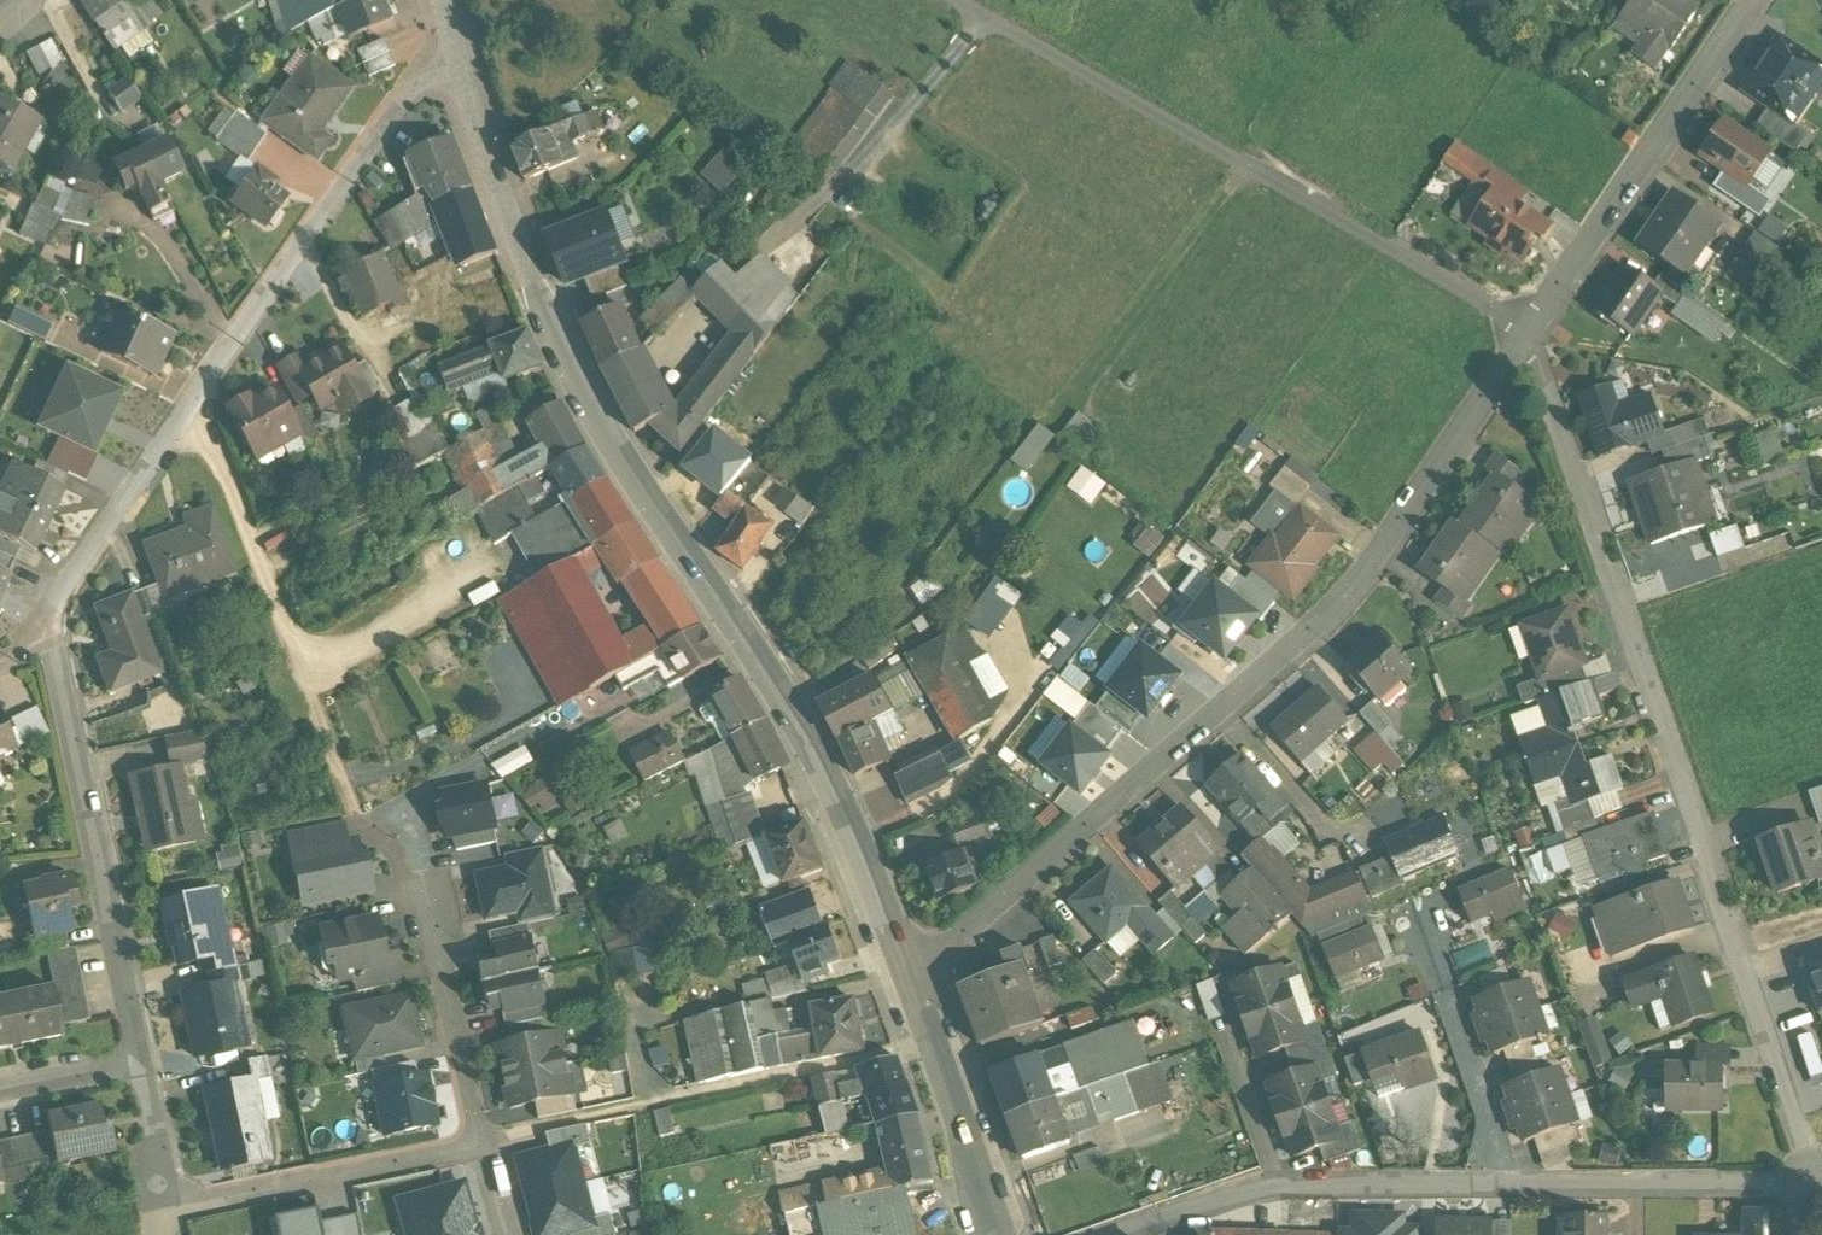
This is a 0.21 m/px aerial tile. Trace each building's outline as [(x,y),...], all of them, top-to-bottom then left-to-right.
[(93,22),(95,21),(127,2),(126,0),(79,0),(93,22)] [(95,21),(114,51),(152,27),(149,23),(137,3),(135,0),(130,0),(127,2),(95,21)] [(137,3),(149,23),(162,15),(153,0),(141,0),(137,3)] [(300,0),(280,0),(290,31),(307,23),(300,0)] [(307,23),(334,10),(339,7),(337,0),(300,0),(307,23)] [(334,10),(347,39),(381,22),(372,0),(354,0),(339,7),(334,10)] [(1621,23),(1645,39),(1632,58),(1655,74),(1668,54),(1670,56),(1698,14),(1680,2),(1681,0),(1636,0),(1621,23)] [(63,63),(50,40),(38,47),(51,70),(63,63)] [(383,40),(357,52),(368,78),(395,66),(383,40)] [(1783,40),(1747,94),(1771,110),(1790,124),(1821,78),(1821,66),(1783,40)] [(312,63),(265,128),(314,162),(329,142),(319,135),(350,90),(312,63)] [(128,82),(109,96),(120,111),(139,97),(128,82)] [(0,99),(0,165),(12,172),(40,121),(0,99)] [(1790,124),(1771,110),(1758,129),(1797,155),(1810,137),(1790,124)] [(601,112),(584,119),(592,137),(608,130),(601,112)] [(266,138),(234,115),(225,128),(257,150),(266,138)] [(584,119),(512,148),(526,180),(563,165),(554,143),(568,137),(571,145),(592,137),(584,119)] [(1771,154),(1725,123),(1702,157),(1747,188),(1748,188),(1749,187),(1771,154)] [(257,150),(225,128),(214,142),(247,165),(257,150)] [(167,140),(144,151),(160,184),(183,172),(167,140)] [(454,140),(410,156),(424,193),(426,192),(435,206),(437,205),(473,191),(454,140)] [(724,150),(702,175),(725,195),(747,170),(724,150)] [(144,151),(113,166),(126,192),(137,187),(154,222),(174,212),(160,184),(144,151)] [(1531,193),(1495,169),(1485,184),(1497,191),(1521,208),(1531,193)] [(256,170),(253,175),(251,174),(230,204),(267,230),(270,226),(273,229),(281,218),(277,215),(288,200),(272,189),(276,184),(256,170)] [(1760,195),(1749,187),(1748,188),(1747,188),(1739,199),(1751,208),(1760,195)] [(473,191),(437,205),(441,215),(461,268),(498,254),(473,191)] [(1521,208),(1497,191),(1478,220),(1495,232),(1489,240),(1490,249),(1498,254),(1507,252),(1522,262),(1532,247),(1529,245),(1534,238),(1541,242),(1549,230),(1530,218),(1532,215),(1521,208)] [(424,193),(375,224),(391,248),(441,215),(437,205),(435,206),(426,192),(424,193)] [(95,198),(69,193),(63,209),(60,221),(89,227),(95,198)] [(1676,197),(1641,247),(1687,279),(1722,229),(1676,197)] [(59,217),(32,205),(25,221),(51,233),(59,217)] [(607,214),(548,237),(567,285),(626,262),(607,214)] [(1785,255),(1759,237),(1740,264),(1767,282),(1785,255)] [(380,257),(340,274),(343,281),(337,283),(342,294),(347,292),(360,321),(389,308),(392,314),(403,310),(380,257)] [(766,278),(752,264),(735,281),(749,295),(766,278)] [(721,267),(694,291),(697,294),(709,306),(735,281),(721,267)] [(1653,290),(1625,271),(1596,313),(1632,338),(1659,298),(1660,296),(1653,290)] [(783,273),(772,284),(766,278),(749,295),(777,323),(801,292),(783,273)] [(1688,296),(1661,278),(1653,290),(1660,296),(1659,298),(1678,311),(1688,296)] [(684,279),(642,321),(657,335),(697,294),(694,291),(684,279)] [(749,295),(735,281),(709,306),(738,335),(755,352),(777,323),(749,295)] [(622,307),(583,325),(603,369),(641,351),(622,307)] [(53,327),(15,309),(8,324),(45,342),(53,327)] [(138,328),(122,320),(105,356),(155,379),(174,339),(141,323),(138,328)] [(529,334),(493,348),(501,370),(505,380),(542,366),(529,334)] [(679,412),(671,410),(672,413),(650,425),(681,449),(755,352),(738,335),(679,412)] [(493,348),(440,367),(439,367),(448,390),(501,370),(493,348)] [(368,398),(341,350),(307,369),(299,373),(312,396),(319,408),(337,398),(344,412),(368,398)] [(641,351),(603,369),(611,385),(649,366),(641,351)] [(312,396),(299,373),(307,369),(300,355),(277,368),(297,404),(312,396)] [(649,366),(611,385),(635,432),(650,425),(672,413),(671,410),(649,366)] [(120,395),(67,370),(39,429),(61,439),(92,454),(104,430),(98,428),(104,416),(109,419),(120,395)] [(1603,390),(1580,397),(1601,458),(1603,457),(1602,453),(1629,445),(1630,449),(1666,437),(1652,397),(1610,411),(1603,390)] [(287,415),(274,392),(262,400),(263,401),(255,406),(253,405),(251,406),(249,403),(243,402),(233,407),(230,414),(252,453),(277,438),(281,444),(297,435),(298,434),(287,415)] [(561,404),(529,423),(529,425),(541,446),(545,444),(552,456),(558,466),(587,450),(561,404)] [(472,405),(437,425),(451,451),(486,432),(478,416),(472,405)] [(319,441),(299,408),(287,415),(298,434),(297,435),(305,449),(319,441)] [(492,408),(478,416),(486,432),(500,423),(492,408)] [(1768,417),(1735,429),(1737,436),(1771,426),(1768,417)] [(1706,420),(1672,432),(1677,448),(1702,440),(1712,437),(1706,420)] [(437,425),(401,445),(415,471),(446,454),(451,451),(437,425)] [(1030,473),(1058,437),(1042,425),(1014,461),(1030,473)] [(1735,429),(1714,436),(1717,445),(1738,438),(1737,436),(1735,429)] [(508,472),(486,432),(451,451),(446,454),(470,499),(470,500),(477,510),(477,512),(517,489),(508,472)] [(688,471),(723,499),(727,494),(751,464),(716,436),(688,471)] [(1712,437),(1702,440),(1705,449),(1717,445),(1714,436),(1712,437)] [(92,454),(61,439),(48,465),(69,475),(85,483),(98,457),(92,454)] [(1677,448),(1677,449),(1664,454),(1670,472),(1696,463),(1697,465),(1709,460),(1705,449),(1702,440),(1677,448)] [(558,466),(552,469),(572,501),(607,481),(587,450),(558,466)] [(552,456),(538,463),(535,457),(508,472),(517,489),(536,479),(552,469),(558,466),(552,456)] [(1522,477),(1495,459),(1485,474),(1493,480),(1494,478),(1512,490),(1522,477)] [(48,465),(40,461),(33,474),(62,488),(69,475),(48,465)] [(751,464),(727,494),(742,504),(766,474),(752,463),(751,464)] [(1670,472),(1631,486),(1639,509),(1644,507),(1656,542),(1652,544),(1653,549),(1710,529),(1698,496),(1707,493),(1707,492),(1697,465),(1696,463),(1670,472)] [(15,466),(0,497),(0,498),(48,521),(64,489),(62,488),(33,474),(15,466)] [(1083,466),(1068,488),(1093,504),(1108,482),(1083,466)] [(1309,488),(1285,469),(1271,488),(1276,492),(1274,494),(1293,509),(1309,488)] [(1493,480),(1485,474),(1452,522),(1454,524),(1491,549),(1499,554),(1533,504),(1512,490),(1494,478),(1493,480)] [(545,494),(536,479),(517,489),(477,512),(496,546),(513,536),(520,532),(519,531),(524,529),(523,528),(526,526),(527,527),(538,520),(527,504),(545,494)] [(607,481),(572,501),(600,543),(635,524),(607,481)] [(1716,489),(1707,492),(1707,493),(1698,496),(1710,529),(1718,526),(1718,525),(1727,522),(1716,489)] [(742,504),(727,494),(723,499),(715,509),(736,525),(747,508),(742,504)] [(1293,509),(1274,494),(1263,509),(1283,524),(1283,523),(1290,528),(1300,514),(1293,509)] [(809,505),(798,497),(787,512),(792,517),(788,521),(793,525),(809,505)] [(0,498),(0,538),(20,548),(31,554),(48,521),(0,498)] [(477,510),(470,500),(470,499),(462,504),(467,516),(477,510)] [(538,520),(527,527),(526,526),(523,528),(524,529),(519,531),(520,532),(513,536),(538,579),(571,561),(600,544),(600,543),(572,501),(538,520)] [(773,527),(747,508),(736,525),(718,551),(744,569),(773,527)] [(1283,524),(1263,509),(1251,525),(1277,545),(1290,528),(1283,523),(1283,524)] [(211,511),(185,521),(189,532),(143,550),(157,587),(162,599),(164,599),(162,592),(205,576),(207,582),(234,572),(211,511)] [(1332,535),(1301,512),(1300,514),(1290,528),(1277,545),(1276,546),(1281,550),(1310,572),(1312,570),(1324,555),(1320,551),(1332,535)] [(453,524),(447,513),(437,518),(443,529),(453,524)] [(660,563),(635,524),(600,543),(600,544),(608,557),(625,583),(628,581),(660,563)] [(1491,549),(1454,524),(1420,575),(1445,592),(1457,600),(1458,598),(1491,549)] [(1720,557),(1746,548),(1740,527),(1713,535),(1720,557)] [(0,538),(0,554),(14,561),(20,548),(0,538)] [(600,544),(571,561),(580,578),(580,579),(594,570),(592,567),(608,557),(600,544)] [(1491,549),(1458,598),(1471,606),(1474,609),(1507,560),(1499,554),(1491,549)] [(1310,572),(1281,550),(1275,558),(1272,556),(1269,555),(1266,556),(1265,557),(1256,569),(1253,567),(1251,569),(1292,601),(1314,572),(1312,570),(1310,572)] [(0,554),(0,571),(7,575),(14,561),(0,554)] [(962,569),(945,556),(938,566),(954,579),(962,569)] [(580,579),(580,578),(571,561),(538,579),(531,583),(591,691),(616,677),(631,668),(617,645),(580,579)] [(642,604),(638,607),(641,613),(646,610),(655,624),(686,605),(660,563),(628,581),(642,604)] [(10,576),(7,575),(0,571),(0,597),(10,576)] [(1279,606),(1245,579),(1230,599),(1254,618),(1264,625),(1279,606)] [(591,691),(531,583),(500,601),(513,625),(559,709),(591,691)] [(162,599),(157,587),(144,591),(154,618),(167,613),(162,599)] [(992,640),(1016,608),(991,589),(967,621),(992,640)] [(1230,599),(1217,590),(1186,630),(1223,658),(1254,618),(1230,599)] [(154,618),(144,591),(131,596),(141,623),(154,618)] [(1471,606),(1458,598),(1457,600),(1445,592),(1435,606),(1460,623),(1471,606)] [(141,623),(131,596),(96,609),(113,654),(98,660),(110,693),(160,674),(141,623)] [(500,601),(477,614),(490,637),(513,625),(500,601)] [(655,624),(617,645),(631,668),(650,657),(664,649),(702,628),(686,605),(655,624)] [(1568,613),(1525,628),(1525,629),(1535,658),(1532,659),(1541,682),(1541,683),(1583,668),(1587,667),(1568,613)] [(702,628),(664,649),(684,679),(721,658),(702,628)] [(1525,629),(1512,633),(1522,663),(1532,659),(1535,658),(1525,629)] [(980,660),(963,631),(944,642),(991,722),(1006,694),(985,658),(980,660)] [(1410,674),(1378,638),(1345,666),(1377,702),(1410,674)] [(890,639),(862,658),(870,670),(898,651),(890,639)] [(909,663),(956,743),(991,722),(944,642),(909,663)] [(684,679),(664,649),(650,657),(659,670),(660,672),(670,687),(684,679)] [(1180,679),(1143,650),(1112,691),(1146,717),(1149,719),(1180,679)] [(631,668),(616,677),(625,691),(660,672),(659,670),(650,657),(631,668)] [(1073,664),(1062,677),(1080,694),(1092,681),(1073,664)] [(1541,683),(1541,682),(1520,689),(1526,707),(1540,702),(1589,685),(1583,668),(1541,683)] [(1618,675),(1592,684),(1598,701),(1624,692),(1618,675)] [(768,722),(742,680),(713,696),(714,698),(724,717),(714,723),(725,743),(735,738),(736,738),(768,722)] [(874,680),(823,708),(840,740),(871,724),(891,713),(874,680)] [(1589,685),(1540,702),(1550,731),(1520,742),(1528,765),(1580,747),(1574,730),(1605,719),(1598,701),(1592,684),(1589,685)] [(1318,690),(1302,705),(1303,707),(1273,733),(1301,764),(1347,723),(1318,690)] [(1146,717),(1112,691),(1097,710),(1124,731),(1131,736),(1146,717)] [(714,698),(703,704),(702,709),(708,721),(714,723),(724,717),(714,698)] [(1107,754),(1124,731),(1089,705),(1073,728),(1107,754)] [(1391,726),(1372,705),(1360,716),(1379,737),(1391,726)] [(37,706),(11,719),(23,744),(49,731),(37,706)] [(17,747),(0,713),(0,756),(17,747)] [(768,722),(736,738),(756,781),(789,765),(768,722)] [(871,724),(840,740),(856,779),(887,762),(871,724)] [(1107,754),(1073,728),(1042,768),(1080,797),(1111,757),(1107,754)] [(199,732),(166,739),(173,769),(179,768),(210,761),(199,732)] [(671,734),(633,754),(647,782),(686,762),(671,734)] [(1393,754),(1375,734),(1365,743),(1383,763),(1393,754)] [(725,743),(709,752),(723,797),(745,787),(756,781),(736,738),(735,738),(725,743)] [(894,779),(863,795),(875,819),(952,781),(949,774),(971,762),(961,743),(894,779)] [(501,778),(536,765),(529,747),(494,761),(501,778)] [(1580,747),(1528,765),(1536,788),(1563,778),(1571,801),(1574,808),(1590,803),(1624,791),(1613,759),(1588,768),(1580,747)] [(1287,811),(1241,759),(1207,788),(1222,806),(1224,805),(1258,843),(1259,845),(1260,843),(1281,825),(1277,820),(1287,811)] [(887,762),(856,779),(863,795),(894,779),(887,762)] [(186,802),(179,768),(173,769),(131,778),(139,814),(147,812),(156,851),(204,841),(195,800),(186,802)] [(533,813),(568,795),(557,774),(522,793),(533,813)] [(488,787),(445,796),(447,810),(442,811),(447,838),(454,837),(495,829),(497,828),(488,787)] [(754,818),(745,787),(723,797),(725,802),(737,839),(768,830),(763,815),(754,818)] [(1807,795),(1818,826),(1821,825),(1821,790),(1807,795)] [(1590,803),(1574,808),(1571,801),(1555,806),(1565,834),(1596,821),(1590,803)] [(737,839),(725,802),(711,807),(722,844),(737,839)] [(1182,810),(1140,846),(1178,890),(1192,878),(1204,867),(1217,857),(1220,854),(1182,810)] [(1601,835),(1585,841),(1586,842),(1594,865),(1619,856),(1625,873),(1668,858),(1656,817),(1601,835)] [(985,818),(952,831),(959,847),(991,834),(985,818)] [(1443,818),(1384,843),(1390,859),(1400,882),(1403,881),(1460,858),(1443,818)] [(1596,821),(1565,834),(1570,848),(1586,842),(1585,841),(1601,835),(1596,821)] [(806,822),(767,837),(783,881),(784,883),(789,881),(792,891),(802,887),(798,878),(824,868),(806,822)] [(1300,846),(1281,825),(1260,843),(1268,852),(1273,848),(1284,860),(1300,846)] [(343,826),(301,835),(309,874),(299,876),(305,904),(371,891),(365,859),(360,860),(357,844),(347,846),(343,826)] [(1809,828),(1760,845),(1777,895),(1819,881),(1816,864),(1821,863),(1809,828)] [(495,829),(454,837),(457,852),(498,844),(495,829)] [(256,834),(242,837),(245,849),(259,846),(256,834)] [(1268,852),(1260,843),(1259,845),(1258,843),(1241,857),(1254,872),(1255,872),(1293,916),(1313,938),(1317,937),(1367,916),(1372,914),(1355,873),(1311,892),(1284,860),(1273,848),(1268,852)] [(541,850),(510,856),(513,870),(539,865),(540,868),(544,867),(541,850)] [(964,852),(926,869),(939,904),(978,887),(964,852)] [(1619,856),(1594,865),(1600,882),(1625,873),(1619,856)] [(1231,873),(1217,857),(1204,867),(1218,884),(1230,874),(1231,873)] [(1390,859),(1360,871),(1371,899),(1405,885),(1403,881),(1400,882),(1390,859)] [(513,870),(477,878),(486,920),(522,913),(548,907),(547,905),(540,868),(539,865),(513,870)] [(1218,884),(1204,867),(1192,878),(1206,893),(1207,894),(1218,884)] [(1112,870),(1073,905),(1107,944),(1129,925),(1146,910),(1147,909),(1112,870)] [(1239,886),(1227,897),(1243,916),(1264,940),(1293,916),(1255,872),(1254,872),(1239,886)] [(1511,872),(1459,893),(1471,925),(1507,911),(1503,902),(1520,895),(1511,872)] [(1218,884),(1207,894),(1217,906),(1227,897),(1239,886),(1230,874),(1218,884)] [(70,877),(54,880),(54,882),(26,888),(36,937),(36,938),(65,932),(72,930),(68,910),(75,908),(74,900),(75,900),(70,877)] [(1678,885),(1597,914),(1613,958),(1694,929),(1678,885)] [(212,891),(163,901),(170,937),(174,936),(180,967),(201,962),(225,957),(225,954),(212,891)] [(1186,910),(1172,893),(1160,904),(1180,927),(1196,945),(1207,936),(1198,926),(1186,910)] [(1206,893),(1186,910),(1198,926),(1219,908),(1217,906),(1207,894),(1206,893)] [(825,927),(814,895),(765,913),(779,950),(791,946),(790,940),(825,927)] [(548,907),(522,913),(524,927),(530,926),(555,920),(552,904),(547,905),(548,907)] [(1146,910),(1129,925),(1156,956),(1174,941),(1146,910)] [(1243,916),(1224,931),(1246,956),(1264,940),(1243,916)] [(1367,916),(1317,937),(1323,951),(1373,931),(1367,916)] [(377,919),(320,931),(328,967),(335,966),(338,983),(355,979),(398,971),(394,953),(384,955),(377,919)] [(524,927),(491,934),(494,948),(532,940),(530,926),(524,927)] [(825,927),(790,940),(791,946),(798,964),(792,966),(797,979),(803,977),(805,982),(830,973),(827,964),(841,959),(828,926),(825,927)] [(1373,931),(1323,951),(1336,980),(1385,960),(1373,931)] [(65,932),(36,938),(36,937),(29,938),(33,957),(47,954),(69,950),(65,932)] [(1053,938),(1040,943),(1050,970),(1063,965),(1053,938)] [(532,940),(494,948),(495,953),(484,955),(487,966),(479,968),(483,984),(539,973),(532,940)] [(91,1021),(76,948),(69,950),(47,954),(54,989),(62,1027),(91,1021)] [(624,949),(625,975),(654,974),(654,948),(624,949)] [(1022,950),(1002,957),(1008,974),(997,978),(996,976),(960,988),(961,991),(965,990),(977,1023),(973,1024),(982,1049),(1044,1027),(1026,978),(1031,976),(1022,950)] [(235,952),(225,954),(225,957),(201,962),(204,976),(209,975),(238,969),(235,952)] [(1117,975),(1096,952),(1084,963),(1104,986),(1117,975)] [(1694,959),(1625,984),(1634,1010),(1664,1000),(1674,1028),(1713,1014),(1694,959)] [(1803,966),(1820,1015),(1821,1015),(1821,959),(1803,966)] [(1297,965),(1282,970),(1286,983),(1301,978),(1297,965)] [(238,969),(209,975),(211,988),(234,984),(234,985),(249,982),(245,967),(238,969)] [(1506,969),(1479,980),(1485,998),(1513,989),(1506,969)] [(1282,970),(1234,987),(1241,1007),(1239,1007),(1245,1023),(1294,1006),(1286,983),(1282,970)] [(398,971),(355,979),(358,994),(400,985),(398,971)] [(539,973),(483,984),(486,1001),(494,999),(496,1010),(507,1008),(508,1013),(546,1005),(539,973)] [(211,988),(182,994),(196,1060),(248,1049),(234,985),(234,984),(211,988)] [(1485,998),(1476,1002),(1482,1019),(1477,1020),(1481,1031),(1538,1011),(1528,984),(1513,989),(1485,998)] [(0,1001),(0,1050),(64,1037),(62,1027),(54,989),(0,1001)] [(856,997),(814,1007),(822,1059),(822,1060),(864,1051),(856,997)] [(410,998),(344,1012),(354,1061),(355,1061),(383,1055),(421,1047),(410,998)] [(771,1001),(751,1006),(766,1070),(783,1066),(778,1037),(771,1001)] [(546,1005),(508,1013),(511,1027),(518,1026),(549,1019),(546,1005)] [(751,1006),(687,1022),(701,1085),(766,1070),(751,1006)] [(1294,1006),(1245,1023),(1251,1039),(1252,1039),(1259,1059),(1286,1049),(1307,1042),(1302,1029),(1294,1006)] [(1093,1009),(1068,1018),(1073,1031),(1097,1022),(1093,1009)] [(1538,1011),(1481,1031),(1484,1042),(1489,1040),(1495,1057),(1532,1044),(1547,1039),(1538,1011)] [(549,1019),(518,1026),(522,1042),(562,1034),(558,1017),(549,1019)] [(1612,1065),(1597,1023),(1581,1029),(1596,1070),(1612,1065)] [(1317,1024),(1302,1029),(1307,1042),(1286,1049),(1291,1063),(1327,1051),(1317,1024)] [(1134,1025),(1068,1049),(1083,1092),(1087,1090),(1127,1076),(1149,1067),(1134,1025)] [(817,1029),(778,1037),(783,1066),(822,1059),(817,1029)] [(522,1042),(500,1047),(502,1057),(498,1057),(502,1078),(568,1065),(562,1034),(522,1042)] [(1422,1034),(1362,1054),(1372,1082),(1399,1072),(1406,1091),(1438,1080),(1422,1034)] [(1532,1044),(1505,1054),(1510,1069),(1538,1060),(1532,1044)] [(1730,1048),(1697,1048),(1697,1068),(1721,1068),(1722,1069),(1722,1070),(1731,1070),(1730,1048)] [(1068,1049),(1040,1059),(1055,1101),(1083,1092),(1068,1049)] [(1327,1051),(1291,1063),(1295,1077),(1317,1070),(1321,1083),(1336,1077),(1327,1051)] [(1362,1054),(1345,1060),(1355,1087),(1372,1082),(1362,1054)] [(383,1055),(355,1061),(358,1075),(371,1072),(386,1069),(383,1055)] [(615,1096),(633,1094),(628,1057),(611,1059),(615,1096)] [(898,1058),(861,1068),(871,1097),(907,1084),(898,1058)] [(1040,1059),(992,1076),(1008,1118),(1055,1101),(1040,1059)] [(264,1060),(230,1067),(233,1086),(249,1083),(249,1086),(269,1082),(264,1060)] [(1538,1060),(1510,1069),(1516,1086),(1543,1076),(1538,1060)] [(386,1069),(371,1072),(374,1087),(417,1078),(414,1063),(386,1069)] [(568,1065),(502,1078),(506,1099),(510,1098),(512,1108),(535,1104),(574,1095),(568,1065)] [(1156,1066),(1127,1076),(1140,1114),(1170,1104),(1156,1066)] [(1697,1068),(1668,1068),(1668,1091),(1669,1112),(1722,1111),(1722,1070),(1722,1069),(1721,1068),(1697,1068)] [(1295,1077),(1268,1087),(1275,1106),(1274,1107),(1280,1123),(1329,1105),(1321,1083),(1317,1070),(1295,1077)] [(1516,1086),(1506,1089),(1512,1107),(1508,1108),(1511,1118),(1568,1098),(1558,1071),(1543,1076),(1516,1086)] [(836,1074),(814,1079),(821,1108),(844,1102),(836,1074)] [(417,1078),(374,1087),(385,1137),(437,1126),(426,1076),(417,1078)] [(1127,1076),(1087,1090),(1092,1105),(1098,1120),(1113,1115),(1116,1123),(1140,1114),(1127,1076)] [(233,1086),(203,1092),(219,1171),(270,1160),(262,1123),(257,1124),(249,1086),(249,1083),(233,1086)] [(907,1084),(871,1097),(874,1106),(880,1124),(919,1116),(907,1084)] [(1083,1092),(1055,1101),(1058,1110),(1069,1106),(1071,1112),(1092,1105),(1087,1090),(1083,1092)] [(574,1095),(535,1104),(538,1120),(578,1112),(574,1095)] [(871,1097),(860,1099),(862,1108),(874,1106),(871,1097)] [(1568,1098),(1511,1118),(1515,1129),(1519,1127),(1525,1144),(1535,1141),(1562,1132),(1578,1126),(1568,1098)] [(844,1102),(821,1108),(826,1128),(865,1119),(862,1108),(860,1099),(844,1102)] [(1055,1101),(1008,1118),(1023,1161),(1070,1144),(1055,1101)] [(1329,1105),(1280,1123),(1285,1139),(1287,1139),(1293,1158),(1320,1149),(1342,1141),(1337,1128),(1329,1105)] [(101,1107),(48,1118),(51,1134),(56,1161),(57,1164),(116,1152),(110,1128),(105,1130),(101,1107)] [(670,1109),(655,1113),(661,1137),(676,1134),(670,1109)] [(919,1116),(880,1124),(885,1144),(924,1135),(919,1116)] [(1352,1123),(1337,1128),(1342,1141),(1320,1149),(1326,1164),(1362,1151),(1352,1123)] [(1578,1126),(1562,1132),(1567,1147),(1583,1142),(1578,1126)] [(573,1149),(591,1145),(586,1127),(545,1136),(549,1152),(572,1145),(573,1149)] [(1562,1132),(1535,1141),(1540,1157),(1567,1147),(1562,1132)] [(51,1134),(37,1137),(42,1164),(56,1161),(51,1134)] [(924,1135),(885,1144),(892,1173),(896,1191),(907,1189),(935,1183),(924,1135)] [(42,1164),(37,1137),(23,1139),(28,1166),(42,1164)] [(23,1139),(10,1141),(15,1169),(28,1166),(23,1139)] [(0,1143),(0,1171),(0,1172),(15,1169),(10,1141),(0,1143)] [(515,1161),(527,1204),(529,1203),(584,1189),(573,1149),(572,1145),(549,1152),(515,1161)] [(787,1216),(791,1234),(844,1234),(914,1220),(907,1189),(896,1191),(892,1173),(841,1185),(845,1203),(787,1216)] [(403,1223),(406,1234),(477,1234),(464,1186),(419,1197),(424,1218),(403,1223)] [(538,1234),(574,1234),(595,1229),(593,1221),(584,1189),(529,1203),(538,1234)] [(277,1234),(322,1234),(320,1223),(317,1211),(273,1220),(277,1234)] [(643,1212),(617,1215),(619,1234),(646,1234),(643,1212)] [(1768,1212),(1746,1212),(1746,1234),(1768,1234),(1768,1212)] [(320,1223),(322,1234),(360,1234),(356,1216),(320,1223)] [(611,1216),(593,1221),(595,1229),(574,1234),(616,1234),(611,1216)] [(1567,1217),(1567,1234),(1607,1234),(1607,1217),(1567,1217)] [(1403,1218),(1356,1218),(1356,1234),(1338,1234),(1403,1234),(1403,1227),(1403,1218)] [(844,1234),(918,1234),(914,1220),(844,1234)] [(1437,1223),(1437,1234),(1492,1234),(1492,1223),(1437,1223)]
